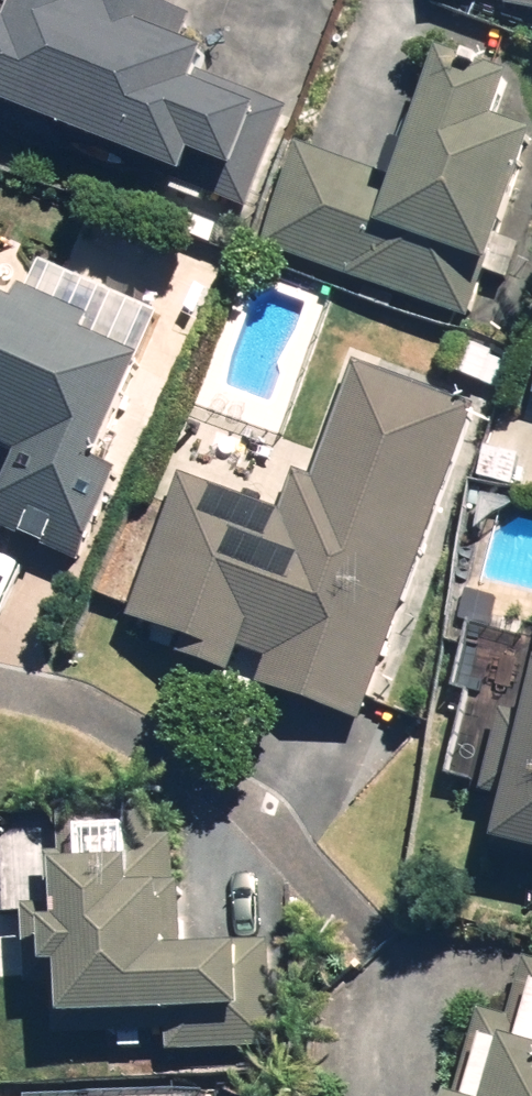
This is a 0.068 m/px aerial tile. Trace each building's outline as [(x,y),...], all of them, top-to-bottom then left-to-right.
[(249,216),(293,108),(234,84),(226,105),(194,92),(207,61),(181,50),(191,25),(130,0),(13,0),(2,26),(0,26),(0,115),(249,216)] [(429,1),(505,4),(503,16),(531,20),(531,0),(429,0),(429,1)] [(531,145),(531,144),(495,131),(509,91),(432,65),(391,187),(297,155),(263,255),(471,326),(531,145)] [(0,310),(0,455),(8,459),(0,477),(0,533),(81,570),(123,479),(97,467),(142,370),(82,343),(88,330),(21,299),(13,316),(0,310)] [(358,733),(477,408),(351,362),(306,484),(291,479),(277,517),(182,482),(127,632),(179,651),(173,665),(358,733)] [(492,851),(531,860),(531,681),(492,851)] [(180,843),(73,844),(74,871),(46,871),(47,972),(57,971),(58,1026),(236,1025),(236,961),(181,962),(180,843)] [(498,1049),(485,1095),(531,1095),(531,1059),(498,1049)]
